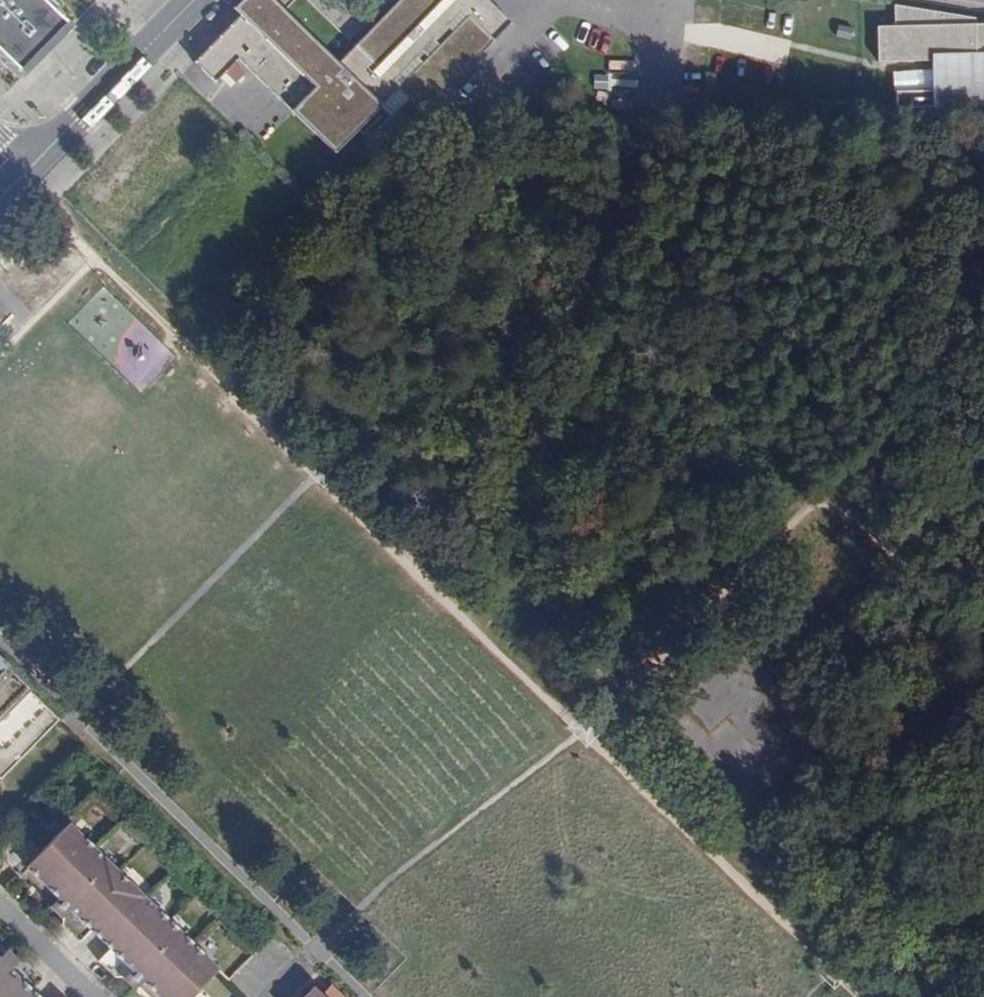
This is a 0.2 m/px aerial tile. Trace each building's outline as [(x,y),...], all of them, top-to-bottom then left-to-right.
[(14,68),(60,20),(40,0),(0,0),(0,54),(14,68)] [(215,82),(237,59),(335,153),(398,87),(413,102),(434,102),(511,22),(488,0),(398,0),(337,63),(283,10),(279,15),(265,0),(256,0),(241,16),(195,63),(215,82)] [(983,106),(983,37),(975,37),(963,36),(964,27),(975,28),(975,18),(894,5),(894,29),(889,29),(888,26),(877,26),(877,62),(914,60),(913,55),(931,55),(931,60),(932,90),(895,91),(896,108),(983,106)] [(975,28),(964,27),(963,36),(975,37),(975,28)] [(656,629),(666,617),(661,602),(645,599),(635,611),(640,626),(656,629)] [(26,687),(0,662),(0,714),(26,687)] [(0,850),(0,858),(19,877),(27,868),(58,898),(50,906),(61,917),(62,918),(61,925),(79,942),(91,930),(110,948),(98,960),(115,977),(116,976),(123,977),(124,977),(123,978),(135,988),(143,980),(160,996),(191,996),(190,996),(217,968),(152,904),(67,823),(40,850),(19,830),(0,850)] [(32,991),(43,979),(27,962),(26,962),(18,962),(18,961),(7,951),(0,958),(0,996),(38,996),(32,991)] [(305,996),(325,996),(315,987),(305,996)]
